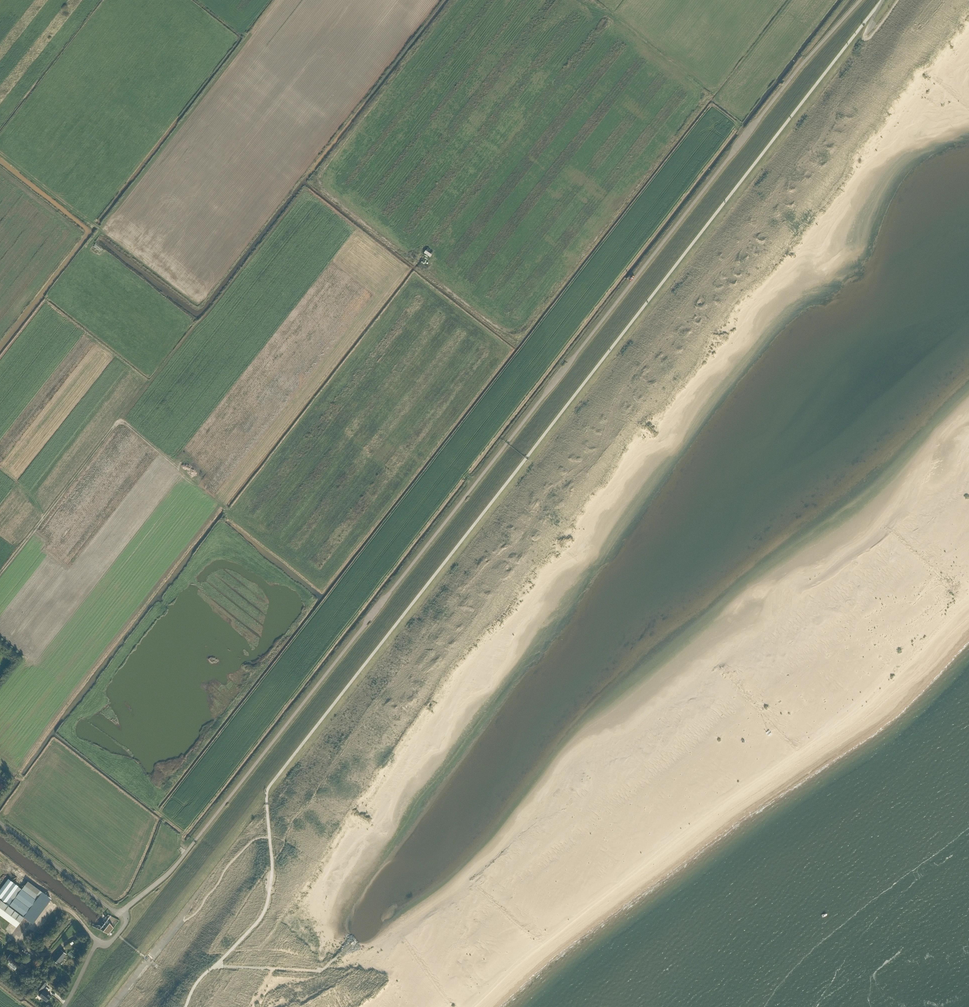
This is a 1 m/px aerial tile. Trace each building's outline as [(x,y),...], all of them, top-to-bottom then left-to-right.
[(146,871),(142,881),(147,883),(152,873),(146,871)] [(0,890),(0,915),(16,927),(36,900),(42,892),(28,881),(25,885),(24,884),(23,886),(24,886),(22,889),(18,886),(8,878),(0,890)] [(103,930),(103,931),(105,932),(106,932),(109,933),(114,927),(112,925),(110,922),(109,923),(103,930)] [(53,959),(59,963),(66,954),(61,950),(53,959)] [(7,958),(7,959),(10,961),(8,964),(15,970),(17,967),(24,973),(28,968),(22,963),(11,954),(9,956),(8,956),(7,957),(7,958)] [(39,985),(38,987),(43,991),(39,996),(47,1001),(51,995),(44,989),(43,988),(39,985)]
